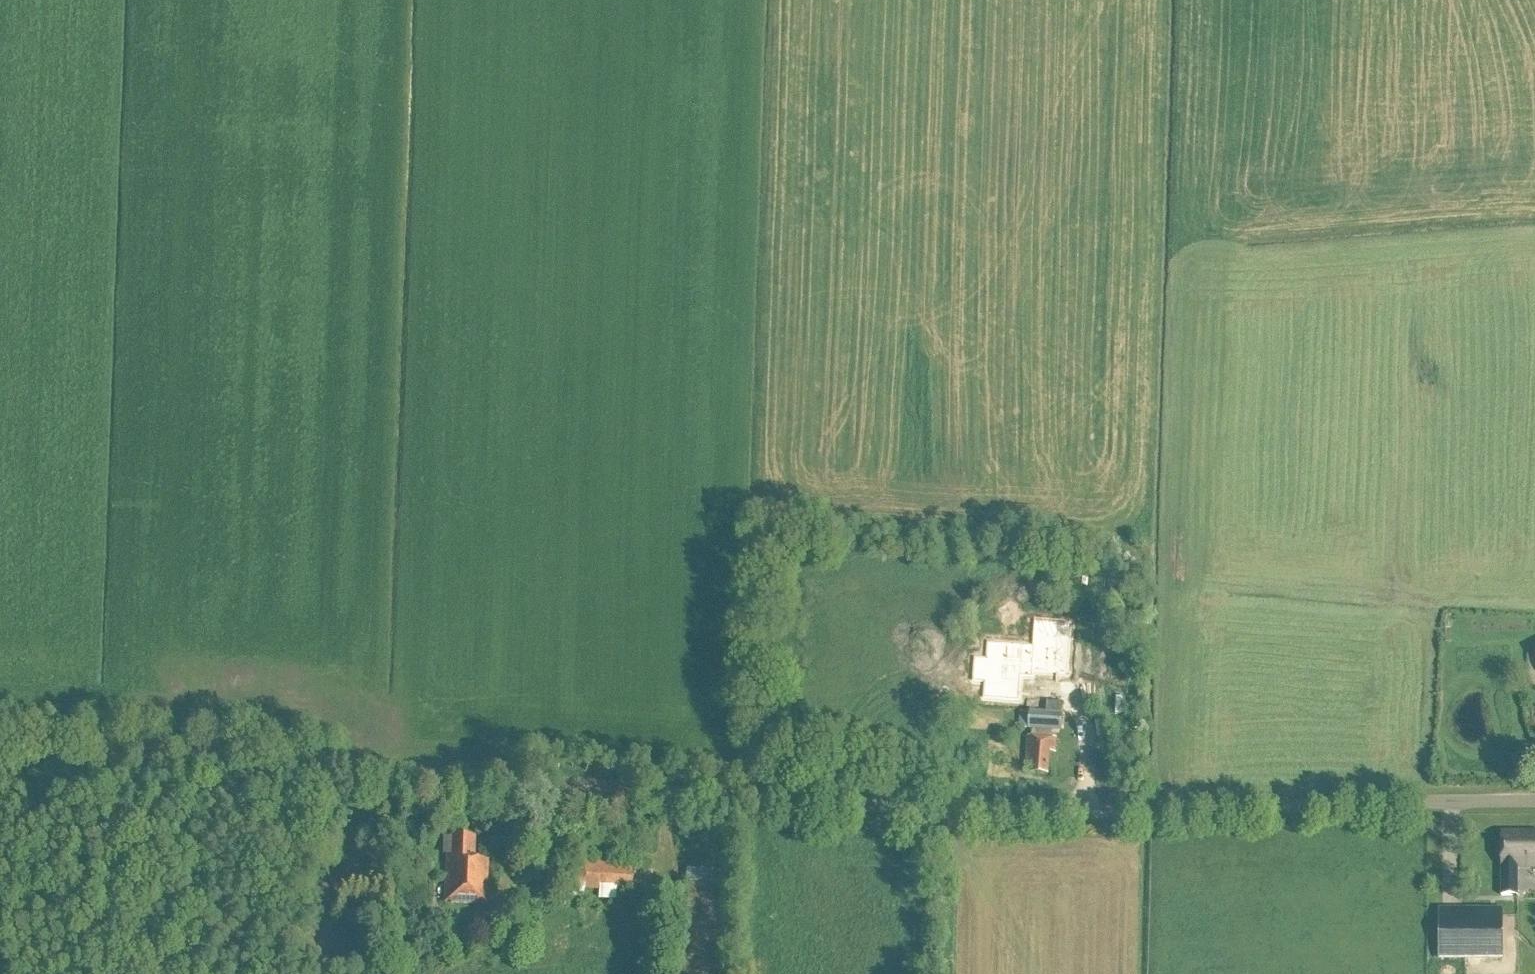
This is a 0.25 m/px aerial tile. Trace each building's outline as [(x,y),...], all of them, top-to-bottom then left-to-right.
[(1061,733),(1063,703),(1047,702),(1045,714),(1020,713),(1019,729),(1028,729),(1028,731),(1061,733)] [(1049,776),(1050,754),(1056,755),(1057,740),(1029,738),(1027,770),(1032,771),(1031,775),(1049,776)] [(1502,834),(1502,897),(1518,897),(1518,869),(1534,869),(1534,834),(1502,834)] [(444,838),(444,845),(444,856),(447,856),(445,904),(486,906),(488,862),(474,861),(475,839),(444,838)] [(573,863),(571,888),(571,890),(572,890),(571,898),(584,898),(584,892),(598,893),(597,902),(616,903),(616,895),(631,896),(633,867),(573,863)] [(1505,912),(1465,913),(1466,947),(1494,946),(1494,932),(1505,932),(1505,912)] [(1441,934),(1442,961),(1460,961),(1460,934),(1441,934)]
